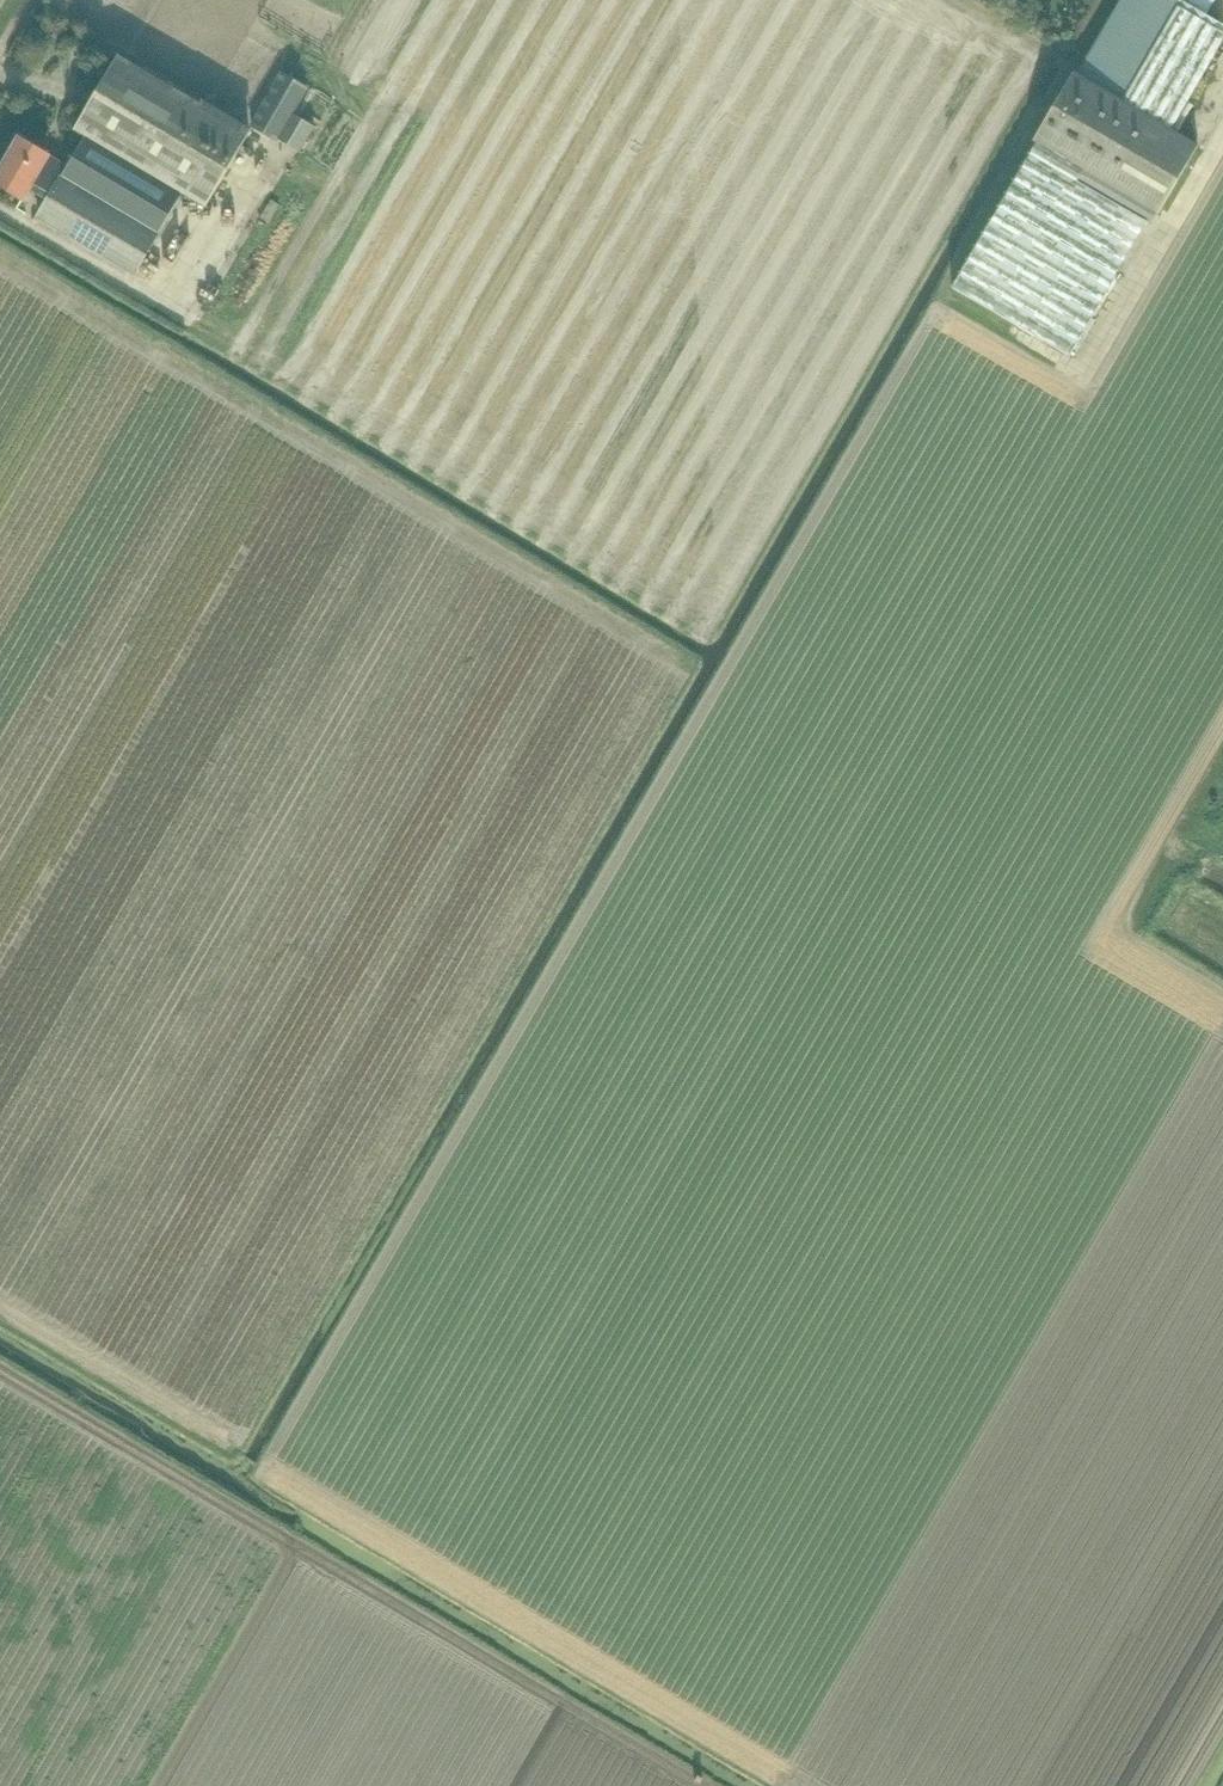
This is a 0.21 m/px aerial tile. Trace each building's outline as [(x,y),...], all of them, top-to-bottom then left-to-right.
[(1173,129),(1222,42),(1222,23),(1208,14),(1215,1),(1214,0),(1122,0),(1078,74),(1074,71),(965,270),(955,289),(1071,357),(1149,221),(1154,224),(1199,145),(1173,129)] [(27,201),(32,192),(47,200),(37,218),(137,276),(183,195),(207,208),(254,129),(204,102),(203,103),(120,55),(76,130),(87,137),(68,167),(21,138),(0,175),(0,186),(27,201)] [(282,72),(251,125),(279,142),(280,140),(302,152),(317,127),(295,114),(310,88),(282,72)]
